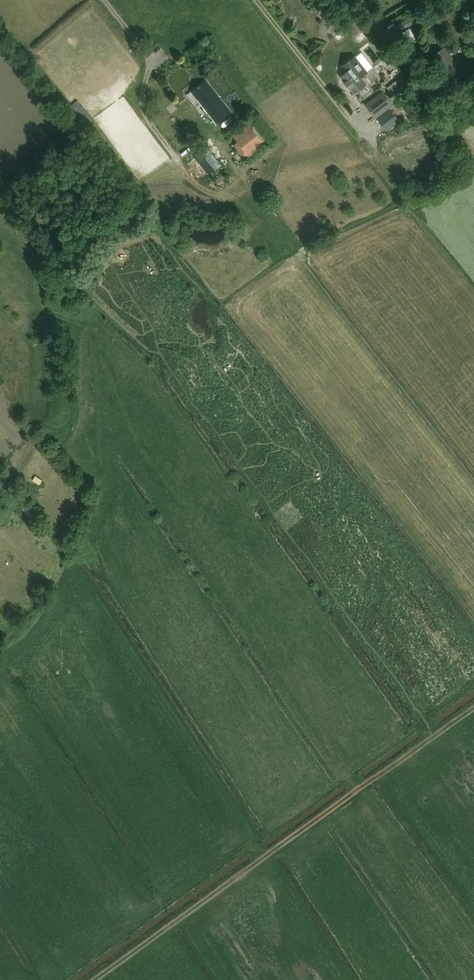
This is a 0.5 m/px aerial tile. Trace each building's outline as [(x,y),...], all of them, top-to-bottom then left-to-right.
[(408,18),(412,24),(420,20),(416,14),(408,18)] [(399,31),(412,24),(408,18),(395,25),(399,31)] [(408,41),(414,36),(408,27),(402,32),(408,41)] [(433,55),(434,57),(429,61),(433,68),(437,66),(449,85),(464,75),(445,47),(433,55)] [(354,94),(361,89),(367,84),(362,77),(369,72),(367,71),(373,66),(362,52),(356,56),(355,55),(342,66),(347,72),(341,77),(354,94)] [(391,93),(406,82),(402,76),(387,88),(391,93)] [(232,111),(206,78),(190,91),(216,123),(232,111)] [(383,91),(365,104),(376,118),(394,105),(383,91)] [(253,119),(228,138),(245,160),(270,141),(253,119)] [(208,147),(188,163),(202,180),(222,164),(208,147)]
